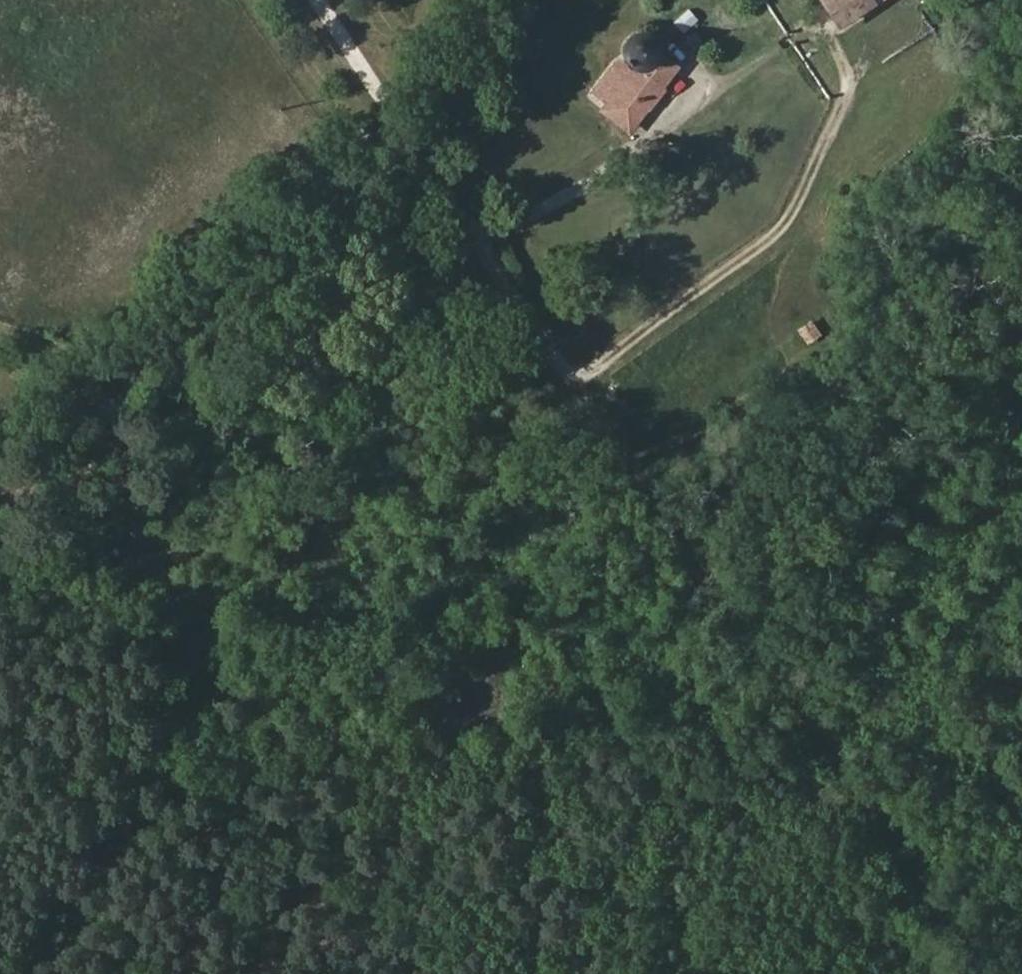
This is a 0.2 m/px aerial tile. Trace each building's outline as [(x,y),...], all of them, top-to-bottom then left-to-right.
[(842,26),(881,0),(825,0),(842,26)] [(620,48),(622,55),(593,88),(607,100),(636,125),(682,69),(661,51),(662,48),(663,40),(658,31),(649,25),(639,23),(631,26),(625,32),(621,40),(620,48)] [(629,135),(636,125),(607,100),(599,110),(629,135)]
